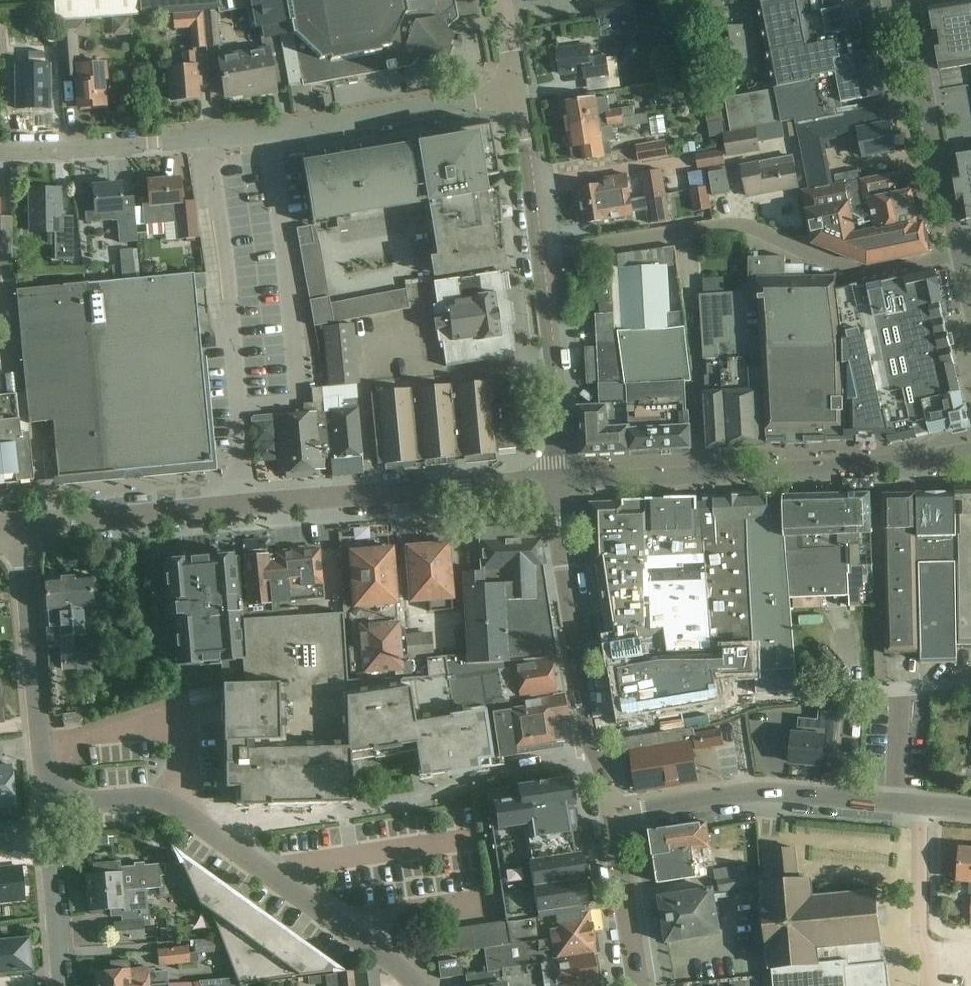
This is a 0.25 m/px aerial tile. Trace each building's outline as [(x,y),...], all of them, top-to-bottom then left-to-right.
[(197,11),(196,0),(55,0),(57,21),(197,11)] [(204,7),(207,46),(219,45),(216,13),(215,0),(203,0),(204,7)] [(287,80),(288,85),(384,67),(385,72),(393,71),(393,67),(445,57),(455,34),(449,26),(458,19),(450,9),(455,5),(454,0),(215,0),(216,13),(244,8),(247,30),(259,28),(262,42),(280,39),(287,80)] [(636,12),(634,0),(604,0),(594,1),(596,18),(636,12)] [(856,100),(885,94),(866,0),(857,2),(857,0),(777,0),(758,4),(781,124),(794,121),(858,111),(856,100)] [(963,2),(930,7),(933,25),(928,26),(932,52),(937,51),(940,66),(935,67),(935,70),(940,70),(970,64),(970,0),(963,0),(963,2)] [(746,64),(747,58),(743,26),(725,28),(722,1),(707,3),(713,51),(720,50),(722,61),(724,67),(730,71),(736,71),(742,69),(746,64)] [(202,12),(171,15),(172,29),(190,28),(191,48),(205,47),(202,12)] [(636,12),(596,18),(596,20),(599,20),(601,37),(638,32),(635,13),(636,13),(636,12)] [(105,107),(103,80),(105,79),(103,61),(80,63),(77,34),(86,34),(85,21),(55,24),(54,31),(60,77),(78,76),(78,82),(75,82),(78,109),(91,108),(91,110),(101,109),(101,107),(105,107)] [(219,58),(226,96),(243,93),(243,89),(255,87),(256,91),(274,87),(273,83),(287,80),(280,39),(262,42),(263,50),(219,58)] [(560,73),(583,70),(584,79),(586,79),(588,91),(610,88),(606,56),(591,58),(589,44),(557,49),(558,55),(555,55),(557,68),(559,68),(560,73)] [(28,52),(28,64),(16,65),(17,109),(48,108),(48,66),(53,65),(53,51),(28,52)] [(195,66),(194,66),(193,51),(183,52),(185,67),(169,68),(172,101),(198,98),(195,66)] [(964,85),(939,89),(941,105),(944,105),(952,152),(952,156),(951,156),(962,221),(970,219),(970,86),(964,85)] [(633,106),(610,110),(608,96),(596,98),(596,97),(564,102),(567,124),(623,116),(634,114),(633,106)] [(725,107),(730,132),(756,128),(752,102),(725,107)] [(860,111),(797,123),(811,190),(832,186),(823,140),(859,133),(858,130),(858,129),(868,127),(879,125),(875,107),(860,110),(860,111)] [(612,154),(610,141),(602,142),(601,131),(625,127),(623,116),(567,124),(572,157),(577,160),(605,156),(605,155),(612,154)] [(858,129),(858,130),(859,133),(864,157),(895,151),(890,122),(879,125),(868,127),(858,129)] [(301,156),(313,225),(327,222),(326,216),(428,199),(438,259),(432,261),(434,274),(433,274),(434,276),(504,264),(504,262),(502,263),(503,252),(502,252),(498,186),(483,189),(481,177),(497,174),(489,125),(301,156)] [(760,151),(756,128),(730,132),(724,133),(728,157),(760,151)] [(667,154),(664,140),(636,145),(639,158),(667,154)] [(698,169),(725,164),(722,149),(695,154),(698,169)] [(791,156),(741,166),(747,196),(797,186),(791,156)] [(646,197),(666,194),(662,170),(642,173),(646,197)] [(847,172),(849,183),(845,183),(855,234),(874,230),(874,232),(917,224),(919,223),(913,190),(897,193),(894,174),(860,180),(858,170),(847,172)] [(729,193),(725,171),(710,173),(713,195),(729,193)] [(599,179),(600,185),(578,189),(581,206),(617,200),(617,202),(631,200),(627,174),(599,179)] [(142,204),(144,225),(176,222),(177,239),(198,237),(194,201),(181,202),(179,180),(148,183),(150,203),(142,204)] [(923,254),(917,224),(874,232),(874,230),(855,234),(845,183),(832,186),(811,190),(803,192),(813,243),(868,265),(923,254)] [(136,226),(134,207),(134,208),(133,196),(122,197),(121,185),(93,188),(94,194),(84,195),(86,223),(100,222),(99,214),(110,213),(111,222),(116,221),(117,231),(118,231),(119,242),(137,240),(135,226),(136,226)] [(36,233),(64,233),(64,212),(60,212),(60,189),(30,189),(31,213),(35,213),(36,233)] [(617,200),(581,206),(583,223),(611,218),(633,214),(633,212),(647,210),(649,223),(670,219),(666,194),(646,197),(631,200),(617,202),(617,200)] [(0,218),(0,260),(12,260),(11,218),(0,218)] [(310,225),(296,228),(299,246),(314,243),(310,225)] [(314,243),(299,246),(301,255),(315,252),(314,243)] [(628,417),(630,453),(692,448),(690,410),(687,411),(686,382),(690,381),(676,247),(611,257),(613,280),(612,280),(616,317),(624,390),(627,418),(628,417)] [(835,275),(785,276),(785,256),(749,257),(750,291),(750,325),(761,324),(765,390),(769,440),(769,444),(786,443),(786,445),(809,444),(809,443),(829,443),(829,441),(845,441),(845,439),(843,344),(837,289),(835,275)] [(121,265),(122,279),(135,278),(134,263),(121,265)] [(716,267),(695,266),(695,280),(716,280),(716,267)] [(954,362),(951,351),(953,351),(952,345),(950,346),(948,335),(949,334),(949,332),(947,332),(941,303),(942,303),(939,288),(940,288),(939,285),(937,285),(934,274),(936,274),(936,271),(859,288),(858,285),(837,289),(843,344),(845,439),(860,439),(860,440),(862,440),(862,439),(871,439),(871,440),(873,440),(873,439),(888,438),(891,443),(894,443),(893,441),(903,439),(903,441),(918,437),(918,436),(932,433),(932,434),(951,430),(970,427),(966,407),(965,407),(961,392),(954,364),(956,364),(955,362),(954,362)] [(436,301),(506,289),(505,283),(510,279),(510,273),(496,275),(495,272),(433,281),(436,301)] [(203,273),(86,284),(86,281),(14,289),(27,422),(51,420),(57,477),(114,472),(114,470),(207,461),(190,289),(205,288),(203,273)] [(587,384),(600,384),(601,407),(580,409),(584,456),(630,453),(628,417),(627,418),(624,390),(616,317),(612,280),(597,281),(597,296),(601,296),(602,313),(596,314),(598,347),(585,347),(587,384)] [(432,317),(433,323),(515,310),(514,305),(507,298),(506,289),(436,301),(436,304),(432,305),(434,316),(432,317)] [(762,390),(765,390),(761,324),(750,325),(750,291),(700,294),(704,358),(710,358),(711,377),(707,377),(711,447),(765,444),(762,390)] [(333,322),(328,296),(309,300),(314,326),(333,322)] [(438,343),(442,342),(513,331),(512,327),(517,322),(515,310),(433,323),(434,329),(436,328),(438,343)] [(328,386),(354,384),(348,324),(322,326),(328,386)] [(513,331),(442,342),(446,367),(507,357),(507,355),(509,354),(515,349),(513,331)] [(521,379),(491,382),(498,449),(516,447),(525,437),(521,379)] [(498,452),(498,449),(491,382),(491,381),(451,385),(457,456),(498,452)] [(361,455),(356,398),(356,385),(323,387),(329,458),(361,455)] [(451,385),(412,389),(418,459),(457,456),(451,385)] [(323,411),(319,412),(274,416),(279,473),(324,469),(323,459),(329,458),(323,387),(311,388),(312,404),(322,403),(323,411)] [(378,463),(418,459),(412,389),(371,393),(378,463)] [(0,393),(0,483),(18,481),(18,480),(34,478),(30,431),(22,431),(18,392),(0,393)] [(955,560),(956,490),(917,491),(919,566),(955,565),(955,560)] [(956,490),(955,560),(955,565),(955,570),(957,645),(970,644),(970,490),(956,490)] [(921,626),(919,566),(917,491),(882,492),(886,653),(921,652),(921,626)] [(868,576),(867,563),(872,563),(870,492),(846,493),(849,594),(850,607),(861,606),(860,593),(863,593),(862,576),(868,576)] [(849,594),(846,493),(784,495),(791,597),(849,594)] [(716,495),(703,495),(706,562),(749,560),(747,517),(753,517),(752,496),(752,494),(716,495)] [(619,627),(611,628),(613,642),(616,661),(622,660),(623,668),(619,669),(628,722),(700,711),(693,670),(732,664),(731,656),(755,652),(749,560),(706,562),(703,495),(659,497),(623,499),(624,536),(625,544),(627,564),(630,594),(631,610),(616,610),(619,627)] [(791,597),(784,495),(752,496),(753,517),(747,517),(749,560),(758,693),(799,691),(791,597)] [(623,499),(591,501),(593,565),(601,565),(627,564),(625,544),(624,536),(623,499)] [(467,662),(549,656),(541,589),(539,566),(540,565),(539,542),(536,537),(481,539),(482,570),(461,572),(466,653),(467,662)] [(409,546),(406,546),(410,599),(450,596),(446,543),(445,543),(445,539),(409,541),(409,546)] [(355,546),(356,551),(350,551),(352,581),(349,581),(350,606),(346,606),(347,619),(349,619),(351,648),(346,648),(347,673),(390,671),(391,676),(405,675),(405,678),(423,676),(422,659),(426,658),(429,658),(427,635),(404,637),(404,629),(400,629),(399,621),(396,621),(390,548),(385,548),(384,544),(355,546)] [(274,602),(276,602),(322,598),(321,585),(322,585),(318,550),(302,551),(302,547),(289,548),(290,552),(274,554),(275,561),(267,562),(269,589),(278,588),(278,595),(274,596),(274,602)] [(243,551),(243,556),(242,556),(248,618),(272,616),(277,615),(276,602),(274,602),(274,596),(278,595),(278,588),(269,589),(267,562),(266,554),(261,555),(261,550),(243,551)] [(242,619),(239,556),(232,556),(232,555),(164,561),(168,600),(173,599),(174,604),(168,604),(169,616),(174,615),(178,664),(242,658),(242,657),(244,657),(242,619)] [(627,564),(601,565),(606,598),(608,610),(616,610),(631,610),(630,594),(627,564)] [(921,626),(921,652),(921,662),(957,661),(957,645),(955,570),(955,565),(919,566),(921,626)] [(92,606),(89,574),(44,578),(46,609),(48,609),(49,628),(59,627),(60,634),(83,632),(81,607),(92,606)] [(616,610),(608,610),(609,613),(611,628),(619,627),(616,610)] [(429,658),(426,658),(427,678),(348,681),(347,673),(346,648),(344,613),(242,619),(244,657),(242,657),(242,658),(244,683),(222,684),(225,787),(234,787),(234,807),(324,805),(324,803),(351,803),(350,761),(375,757),(375,758),(399,755),(399,754),(416,751),(420,776),(460,770),(460,772),(503,765),(502,757),(495,712),(454,718),(449,689),(445,657),(429,658)] [(72,643),(74,662),(88,661),(87,642),(72,643)] [(74,662),(72,643),(59,644),(60,663),(74,662)] [(732,664),(693,670),(700,711),(701,710),(721,707),(717,681),(755,675),(753,667),(756,667),(755,652),(731,656),(732,664)] [(454,718),(495,712),(524,708),(523,702),(555,697),(555,695),(549,656),(467,662),(466,653),(444,654),(445,657),(449,689),(454,718)] [(563,747),(558,718),(564,718),(560,694),(555,695),(555,697),(523,702),(524,708),(495,712),(502,757),(563,747)] [(825,728),(836,729),(837,713),(819,711),(818,725),(809,724),(805,729),(805,734),(793,733),(793,735),(787,736),(786,748),(792,749),(791,762),(823,764),(825,735),(825,728)] [(696,744),(694,734),(693,729),(673,731),(656,733),(630,738),(638,792),(698,783),(692,744),(696,744)] [(694,734),(696,744),(697,750),(724,745),(721,729),(694,734)] [(0,765),(0,806),(13,805),(10,764),(0,765)] [(486,790),(493,842),(574,831),(575,831),(572,806),(573,805),(569,778),(486,790)] [(738,821),(747,822),(747,798),(738,798),(738,821)] [(708,823),(708,820),(650,829),(654,855),(703,847),(726,844),(723,821),(708,823)] [(577,853),(574,831),(493,842),(497,864),(577,853)] [(703,847),(654,855),(658,881),(707,874),(703,847)] [(888,961),(882,961),(880,940),(881,940),(876,890),(862,891),(862,890),(859,890),(859,892),(847,893),(846,891),(843,891),(843,893),(831,894),(831,892),(828,893),(828,895),(816,896),(816,893),(812,893),(811,878),(806,879),(805,872),(799,873),(797,847),(773,849),(775,875),(769,876),(770,881),(764,882),(765,896),(763,897),(763,902),(765,902),(769,945),(767,945),(767,949),(769,949),(771,967),(773,966),(773,971),(765,972),(766,985),(890,985),(888,961)] [(961,848),(959,878),(970,879),(970,849),(961,848)] [(497,864),(504,920),(505,923),(585,911),(585,906),(587,905),(580,852),(577,853),(497,864)] [(333,965),(176,853),(199,903),(211,912),(239,985),(243,985),(257,981),(339,970),(337,968),(337,969),(331,970),(331,965),(332,965),(333,965)] [(86,876),(87,893),(144,888),(144,890),(159,889),(158,877),(182,874),(175,860),(120,865),(120,861),(94,863),(95,875),(86,876)] [(0,868),(0,902),(23,899),(19,866),(0,868)] [(754,872),(718,879),(720,891),(756,885),(754,872)] [(191,894),(182,874),(158,877),(159,889),(160,897),(191,894)] [(121,916),(121,922),(148,920),(147,912),(140,912),(139,901),(145,901),(144,890),(144,888),(87,893),(88,910),(109,908),(110,917),(121,916)] [(713,889),(661,897),(668,940),(720,932),(713,889)] [(508,944),(591,932),(588,911),(585,911),(505,923),(508,944)] [(148,920),(121,922),(114,923),(115,939),(142,937),(141,923),(148,923),(148,920)] [(508,944),(505,923),(504,920),(491,922),(494,946),(508,944)] [(491,922),(477,924),(481,948),(484,947),(494,946),(491,922)] [(467,950),(481,948),(477,924),(464,926),(467,950)] [(464,926),(450,928),(453,951),(467,950),(464,926)] [(440,953),(453,951),(450,928),(437,930),(440,953)] [(590,955),(594,955),(591,932),(508,944),(494,946),(484,947),(487,971),(590,955)] [(0,940),(0,968),(29,966),(26,938),(0,940)] [(194,939),(194,946),(194,952),(197,952),(215,952),(215,939),(194,939)] [(194,952),(188,953),(188,947),(156,950),(158,966),(198,962),(197,952),(194,952)] [(479,972),(481,985),(489,985),(503,984),(504,985),(569,985),(598,982),(598,980),(600,980),(596,954),(594,955),(590,955),(487,971),(479,972)] [(438,961),(440,977),(462,974),(459,958),(438,961)] [(148,969),(148,967),(128,969),(127,959),(107,961),(108,971),(94,972),(95,985),(143,985),(167,984),(166,971),(154,972),(153,969),(148,969)] [(378,967),(354,970),(356,985),(380,985),(378,967)] [(353,971),(324,975),(325,985),(355,985),(355,980),(354,980),(353,971)]
